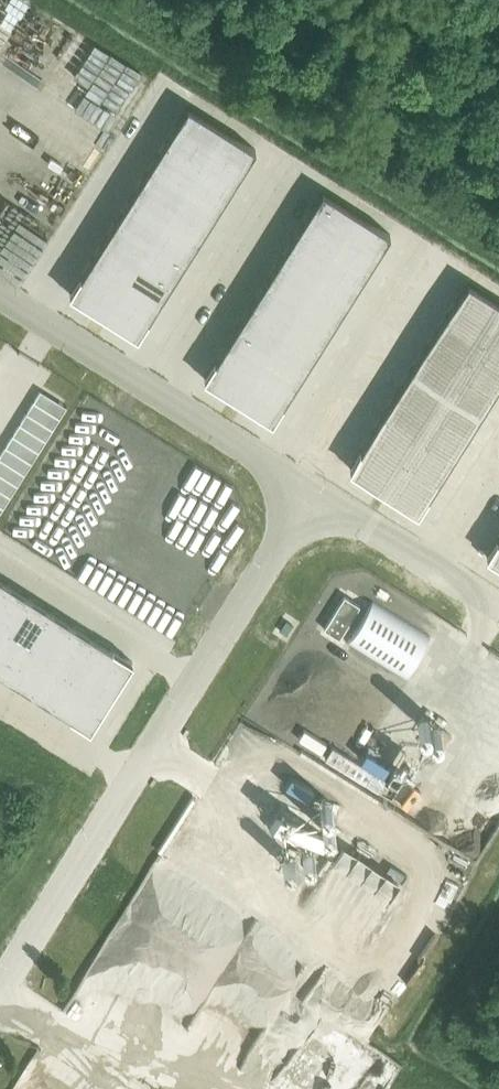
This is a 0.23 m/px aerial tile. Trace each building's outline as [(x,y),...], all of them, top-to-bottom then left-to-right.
[(102,103),(88,125),(108,138),(122,115),(102,103)] [(137,337),(255,149),(187,107),(69,295),(137,337)] [(63,186),(49,179),(49,178),(38,172),(27,192),(52,206),(63,186)] [(271,422),(389,234),(322,191),(203,379),(271,422)] [(46,230),(0,201),(0,230),(32,251),(46,230)] [(350,471),(417,513),(498,383),(498,303),(468,283),(350,471)] [(33,402),(59,418),(66,407),(40,390),(33,402)] [(33,402),(26,413),(52,429),(59,418),(33,402)] [(19,424),(45,440),(52,429),(26,413),(19,424)] [(19,424),(12,435),(38,452),(45,440),(19,424)] [(12,435),(5,446),(31,463),(38,452),(12,435)] [(24,474),(31,463),(5,446),(0,454),(0,459),(24,474)] [(24,474),(0,459),(0,475),(17,485),(24,474)] [(10,496),(17,485),(0,475),(0,490),(10,496)] [(0,490),(0,506),(2,508),(10,496),(0,490)] [(486,557),(498,565),(498,537),(486,557)] [(0,597),(0,627),(8,632),(30,598),(8,584),(0,597)] [(359,606),(344,596),(323,629),(338,639),(359,606)] [(30,645),(51,611),(30,598),(8,632),(30,645)] [(373,600),(346,643),(404,680),(431,637),(373,600)] [(73,625),(51,611),(30,645),(52,659),(73,625)] [(73,673),(94,639),(73,625),(52,659),(73,673)] [(8,632),(0,627),(0,645),(8,632)] [(8,632),(0,645),(0,674),(9,679),(30,645),(8,632)] [(73,673),(111,696),(132,662),(94,639),(73,673)] [(30,645),(9,679),(30,693),(52,659),(30,645)] [(73,673),(52,659),(30,693),(52,706),(73,673)] [(89,730),(111,696),(73,673),(52,706),(89,730)] [(274,1064),(301,1022),(272,1004),(250,1037),(266,1047),(260,1055),(274,1064)] [(188,1080),(184,1088),(207,1088),(188,1080)]
